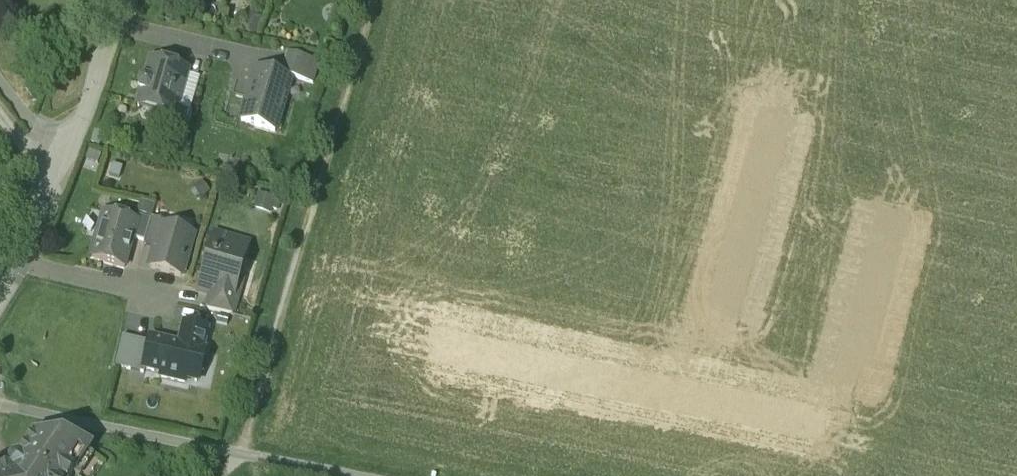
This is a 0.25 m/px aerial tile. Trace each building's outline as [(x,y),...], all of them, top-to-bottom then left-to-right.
[(187,71),(151,61),(146,80),(144,79),(140,82),(138,89),(140,92),(142,93),(139,104),(174,114),(176,107),(187,71)] [(290,78),(256,69),(241,123),(274,132),(290,78)] [(192,112),(176,107),(174,114),(178,120),(177,124),(187,127),(192,112)] [(105,214),(98,239),(96,238),(90,257),(105,261),(104,262),(124,268),(133,239),(138,223),(136,222),(105,214)] [(151,221),(137,217),(136,222),(138,223),(133,239),(144,243),(151,221)] [(168,226),(151,221),(144,243),(144,245),(155,248),(161,227),(167,228),(168,226)] [(167,228),(161,227),(155,248),(150,267),(180,276),(192,236),(167,228)] [(245,246),(217,238),(207,271),(204,273),(203,277),(204,280),(201,291),(211,294),(215,295),(217,290),(238,295),(238,294),(232,293),(245,246)] [(238,295),(217,290),(215,295),(211,294),(206,310),(232,316),(238,295)] [(179,345),(151,339),(150,344),(143,370),(145,370),(161,374),(160,378),(184,383),(188,366),(200,369),(204,351),(202,351),(207,331),(183,326),(179,345)] [(150,344),(131,339),(122,338),(115,367),(144,374),(145,370),(143,370),(150,344)] [(93,447),(33,435),(17,459),(12,460),(9,464),(10,469),(0,471),(0,475),(73,475),(93,447)]
